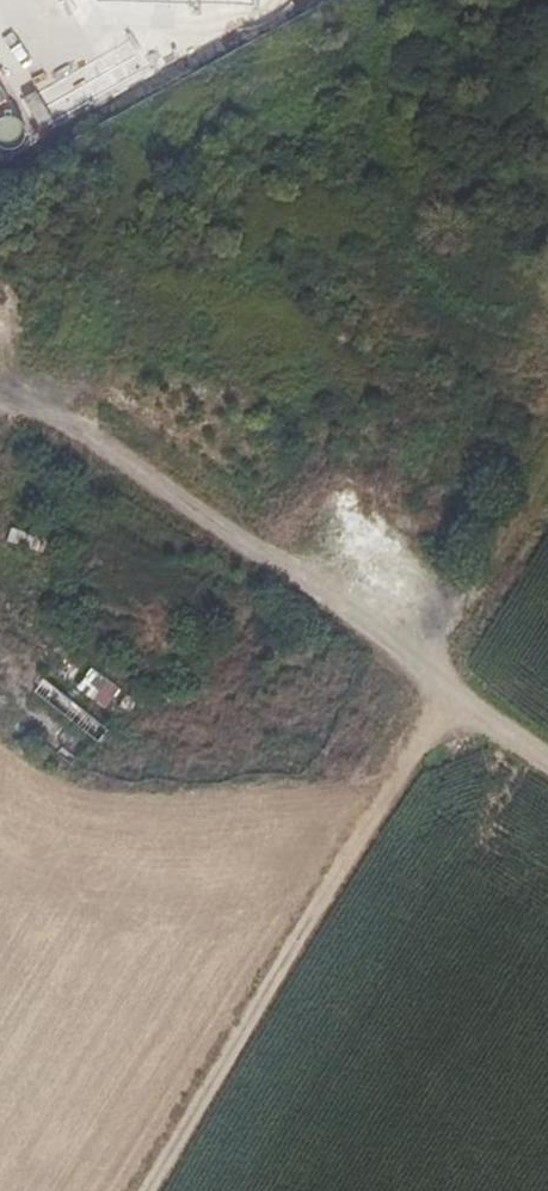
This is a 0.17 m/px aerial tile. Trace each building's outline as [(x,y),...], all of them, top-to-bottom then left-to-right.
[(93,668),(79,690),(110,710),(124,688),(93,668)]
